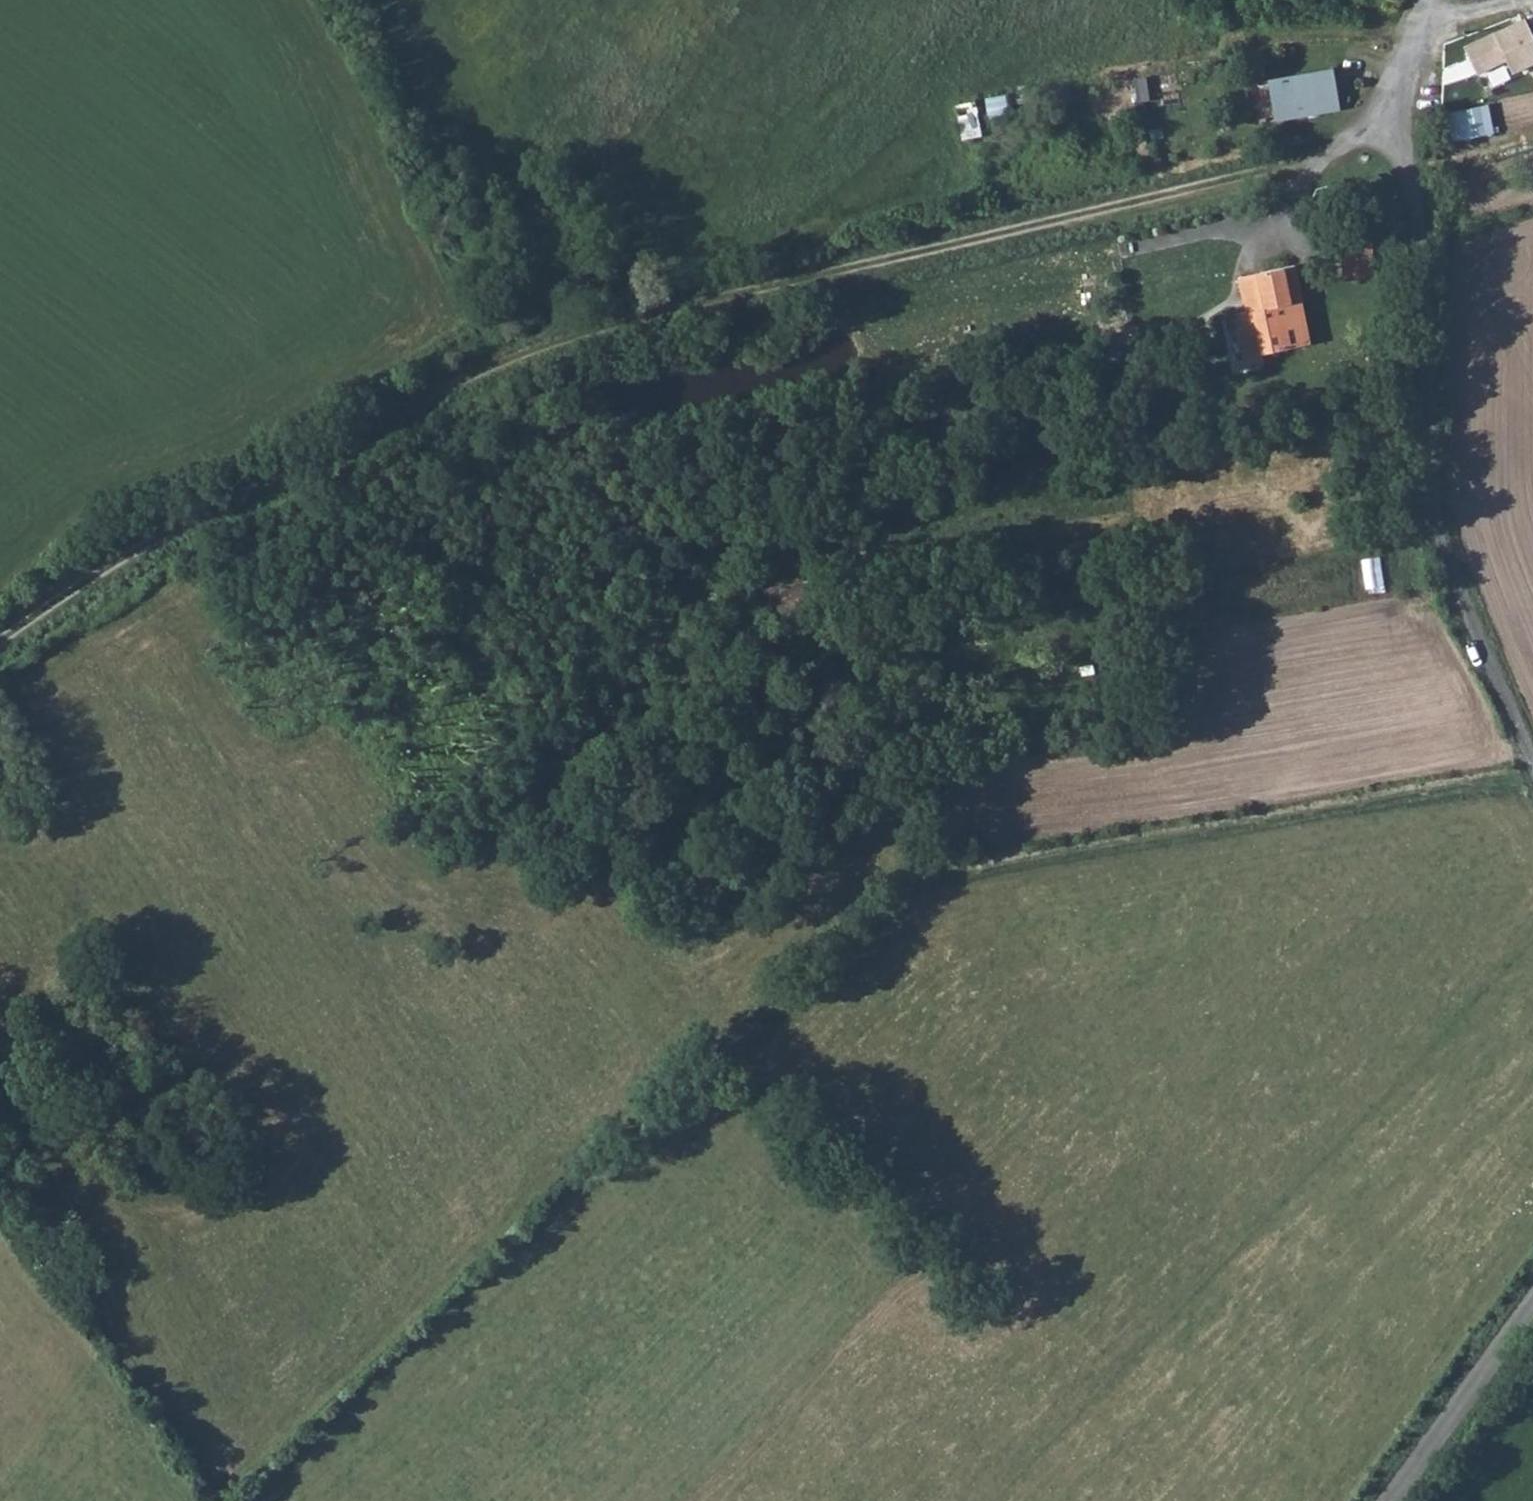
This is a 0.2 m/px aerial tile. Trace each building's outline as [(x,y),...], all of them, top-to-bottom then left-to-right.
[(1523,19),(1462,46),(1475,75),(1506,61),(1511,72),(1532,62),(1532,40),(1523,19)] [(1274,118),(1337,106),(1331,69),(1267,79),(1274,118)] [(965,131),(983,127),(977,100),(959,104),(965,131)] [(1490,101),(1456,109),(1463,137),(1497,129),(1490,101)] [(1366,247),(1338,250),(1343,278),(1370,273),(1366,247)] [(1291,263),(1234,274),(1241,310),(1237,311),(1241,332),(1255,329),(1259,350),(1301,342),(1294,311),(1285,311),(1283,303),(1298,300),(1291,263)] [(1255,329),(1241,332),(1246,353),(1259,350),(1255,329)]
